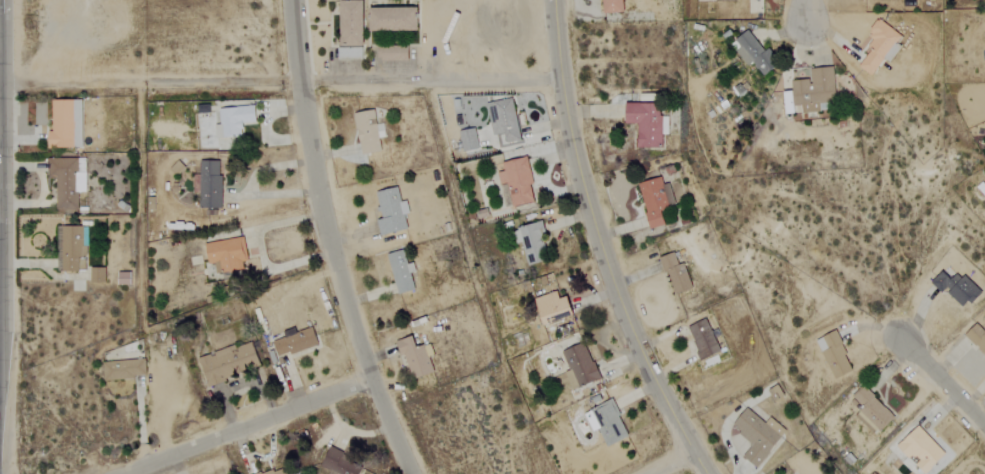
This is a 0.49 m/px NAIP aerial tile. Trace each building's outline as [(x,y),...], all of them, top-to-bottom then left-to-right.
[(603,13),(623,13),(623,0),(602,0),(603,13)] [(365,2),(341,1),(340,45),(364,46),(365,2)] [(370,8),(370,32),(419,32),(419,8),(401,8),(401,3),(384,3),(384,8),(370,8)] [(901,36),(878,19),(866,35),(873,40),(868,48),(871,50),(859,67),(872,77),(885,59),(890,63),(901,46),(896,43),(901,36)] [(765,52),(748,30),(736,40),(741,48),(736,52),(747,66),(752,63),(763,77),(780,64),(769,49),(765,52)] [(338,60),(361,60),(361,50),(338,50),(338,60)] [(837,102),(834,67),(810,70),(811,80),(792,81),(794,106),(802,106),(803,113),(831,111),(830,103),(837,102)] [(794,114),(793,92),(784,93),(785,114),(794,114)] [(81,100),(51,101),(52,131),(48,131),(48,148),(82,148),(81,100)] [(626,124),(638,124),(637,148),(662,148),(662,135),(668,135),(668,117),(659,117),(659,104),(626,103),(626,124)] [(220,108),(222,138),(243,137),(243,123),(256,123),(255,107),(220,108)] [(354,113),(361,156),(381,152),(379,139),(386,138),(383,124),(376,125),(374,110),(354,113)] [(479,150),(476,129),(460,131),(463,152),(479,150)] [(535,203),(527,157),(500,162),(501,171),(497,172),(499,185),(508,184),(511,207),(535,203)] [(57,178),(57,210),(78,210),(78,194),(86,193),(86,170),(78,170),(77,158),(48,158),(48,178),(57,178)] [(222,162),(200,162),(200,209),(221,209),(222,162)] [(649,229),(664,226),(661,210),(674,207),(668,180),(640,186),(649,229)] [(408,230),(404,215),(410,214),(407,201),(401,202),(398,188),(376,192),(382,220),(377,221),(380,236),(408,230)] [(548,262),(541,222),(519,226),(525,265),(548,262)] [(86,272),(86,259),(87,259),(87,227),(59,227),(59,272),(86,272)] [(247,270),(242,238),(205,244),(209,265),(214,264),(216,274),(247,270)] [(415,290),(410,274),(416,272),(413,263),(407,265),(402,250),(387,255),(398,295),(415,290)] [(692,290),(684,263),(678,265),(674,253),(661,257),(673,296),(692,290)] [(105,284),(105,269),(91,268),(90,283),(105,284)] [(942,293),(945,290),(964,308),(979,292),(958,272),(951,280),(942,271),(931,283),(942,293)] [(118,285),(130,286),(131,273),(118,272),(118,285)] [(567,297),(560,299),(557,291),(536,300),(547,327),(575,315),(567,297)] [(687,328),(701,360),(721,352),(707,319),(687,328)] [(975,324),(965,335),(984,355),(984,333),(975,324)] [(318,344),(312,328),(272,343),(278,359),(318,344)] [(854,371),(835,331),(816,341),(835,380),(854,371)] [(396,342),(401,357),(406,356),(414,380),(434,374),(425,348),(417,351),(412,336),(396,342)] [(261,367),(251,341),(199,360),(209,386),(261,367)] [(572,391),(600,379),(585,343),(562,352),(570,371),(565,373),(572,391)] [(103,380),(146,379),(146,360),(103,362),(103,380)] [(854,418),(875,436),(894,415),(862,387),(852,398),(863,407),(854,418)] [(583,413),(592,432),(599,429),(607,447),(628,437),(612,400),(583,413)] [(765,423),(746,409),(732,428),(752,443),(742,457),(759,469),(786,431),(769,418),(765,423)] [(946,455),(918,426),(898,446),(916,465),(925,473),(926,473),(946,455)] [(329,450),(319,473),(320,473),(359,473),(363,466),(329,450)]
